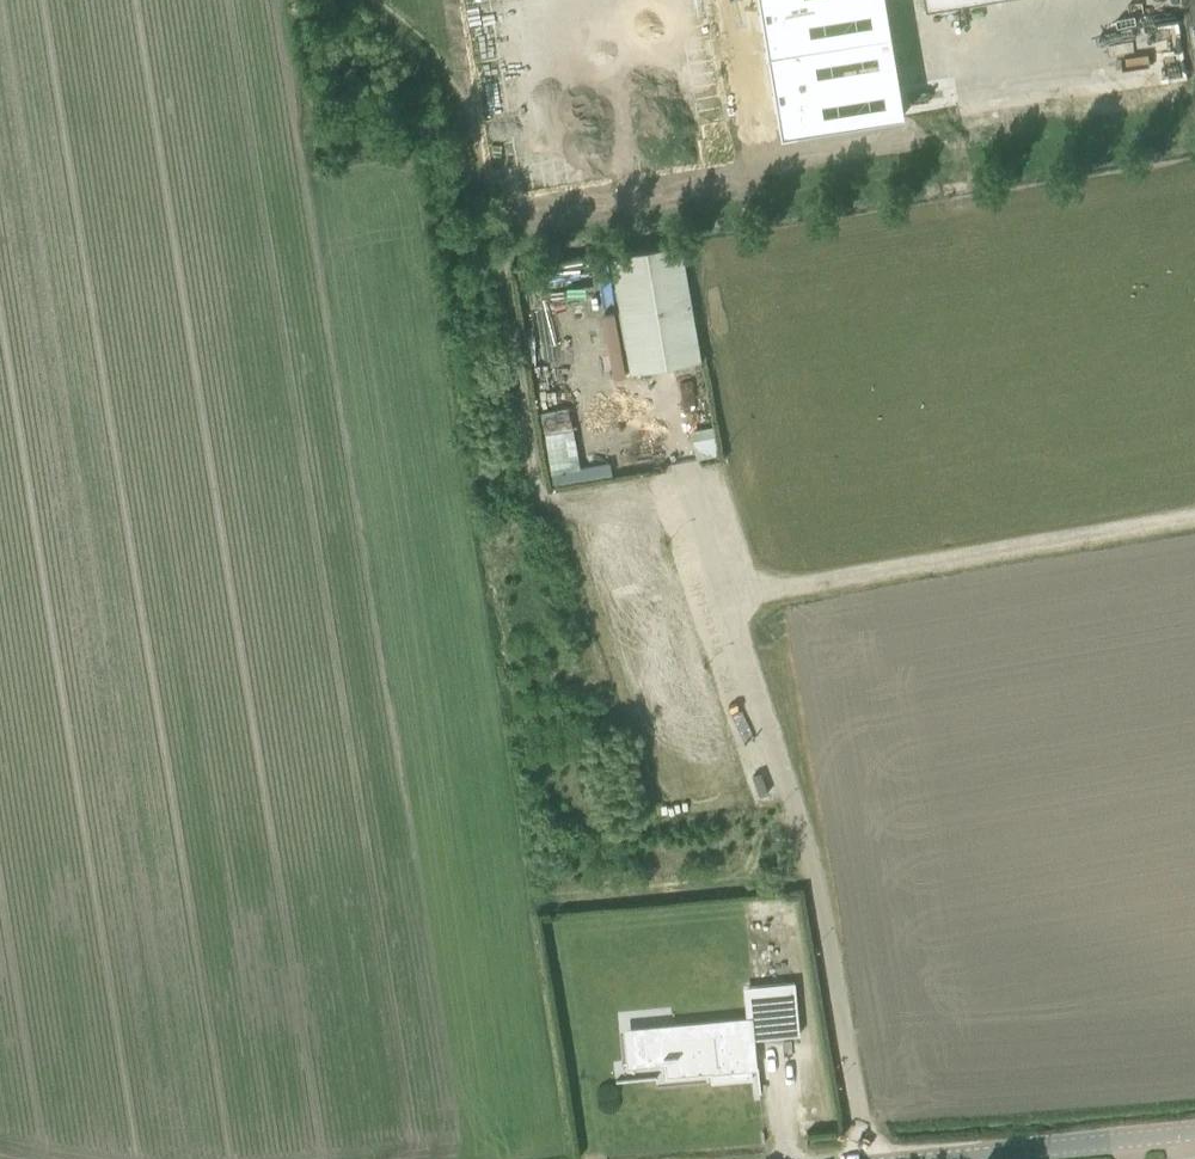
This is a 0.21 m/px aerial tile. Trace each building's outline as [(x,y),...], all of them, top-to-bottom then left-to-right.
[(778,136),(902,115),(883,0),(755,0),(778,136)] [(972,95),(976,102),(989,96),(986,89),(972,95)] [(699,361),(680,244),(608,256),(628,373),(699,361)] [(694,429),(697,456),(717,454),(715,427),(694,429)] [(793,982),(748,987),(753,1037),(796,1032),(796,1035),(798,1035),(793,982)] [(673,1030),(642,1033),(644,1057),(643,1057),(644,1060),(664,1059),(664,1064),(665,1077),(677,1076),(709,1073),(710,1083),(751,1079),(750,1070),(746,1023),(673,1030)]
